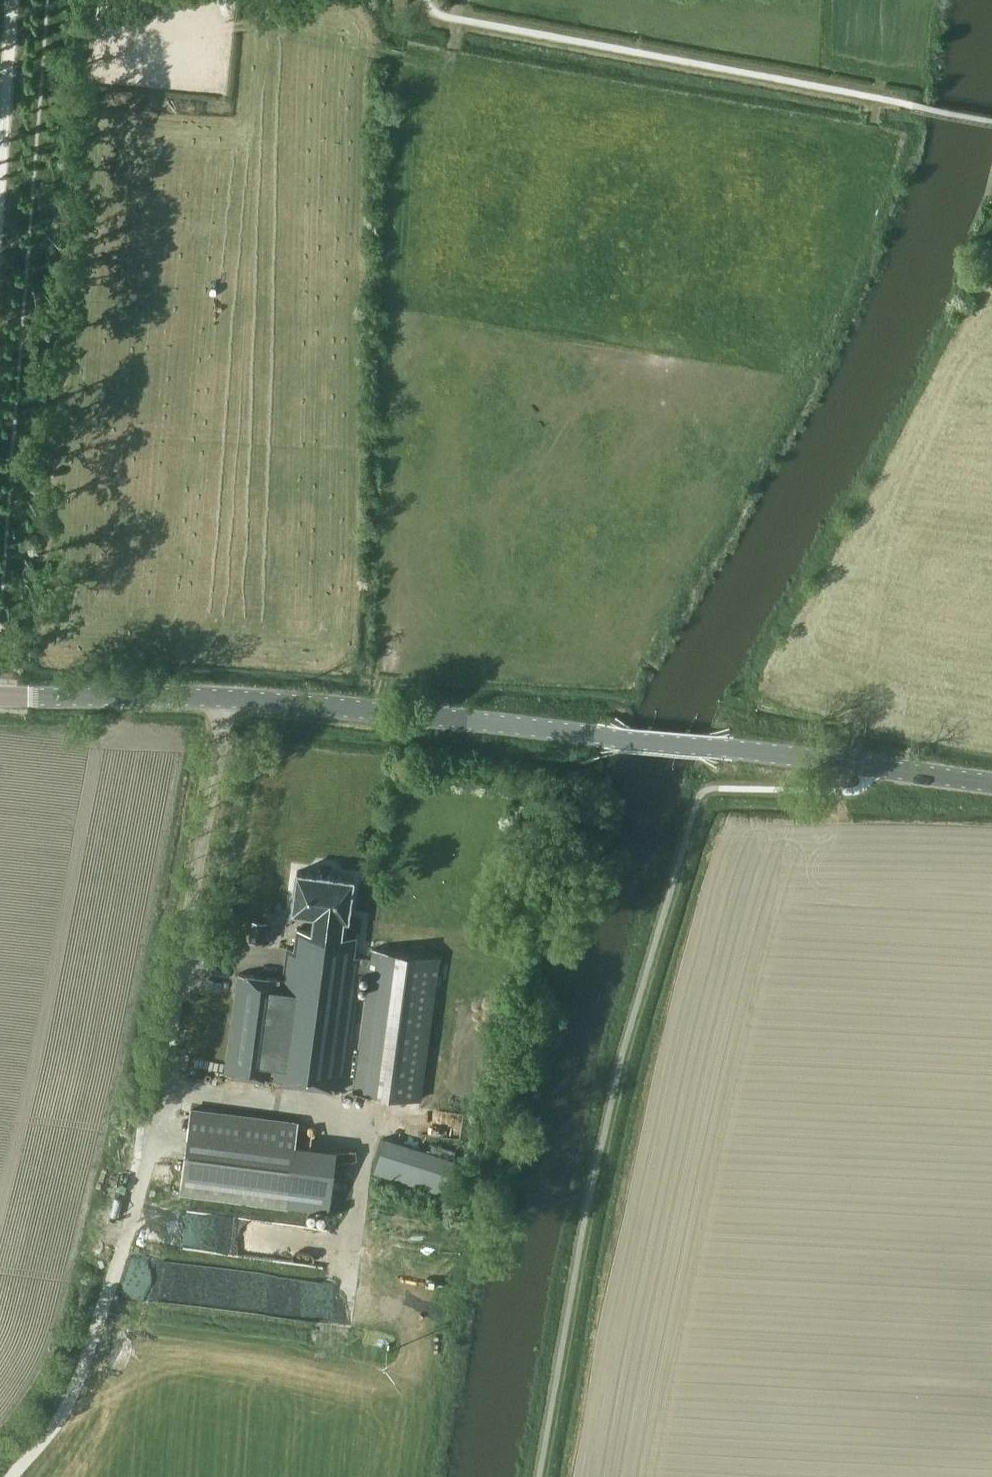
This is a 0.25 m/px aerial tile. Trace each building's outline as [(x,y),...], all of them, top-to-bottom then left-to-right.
[(348,916),(349,908),(353,877),(298,870),(292,908),(315,912),(313,929),(298,927),(295,947),(287,946),(283,980),(238,974),(234,1008),(225,1072),(344,1088),(361,956),(353,955),(356,934),(341,932),(343,915),(348,916)] [(264,941),(266,922),(250,921),(249,940),(264,941)] [(370,956),(362,955),(360,970),(368,971),(353,1090),(421,1099),(439,955),(372,947),(370,956)] [(180,1190),(188,1191),(287,1203),(297,1122),(191,1108),(180,1190)] [(454,1158),(383,1135),(373,1170),(443,1192),(454,1158)]
